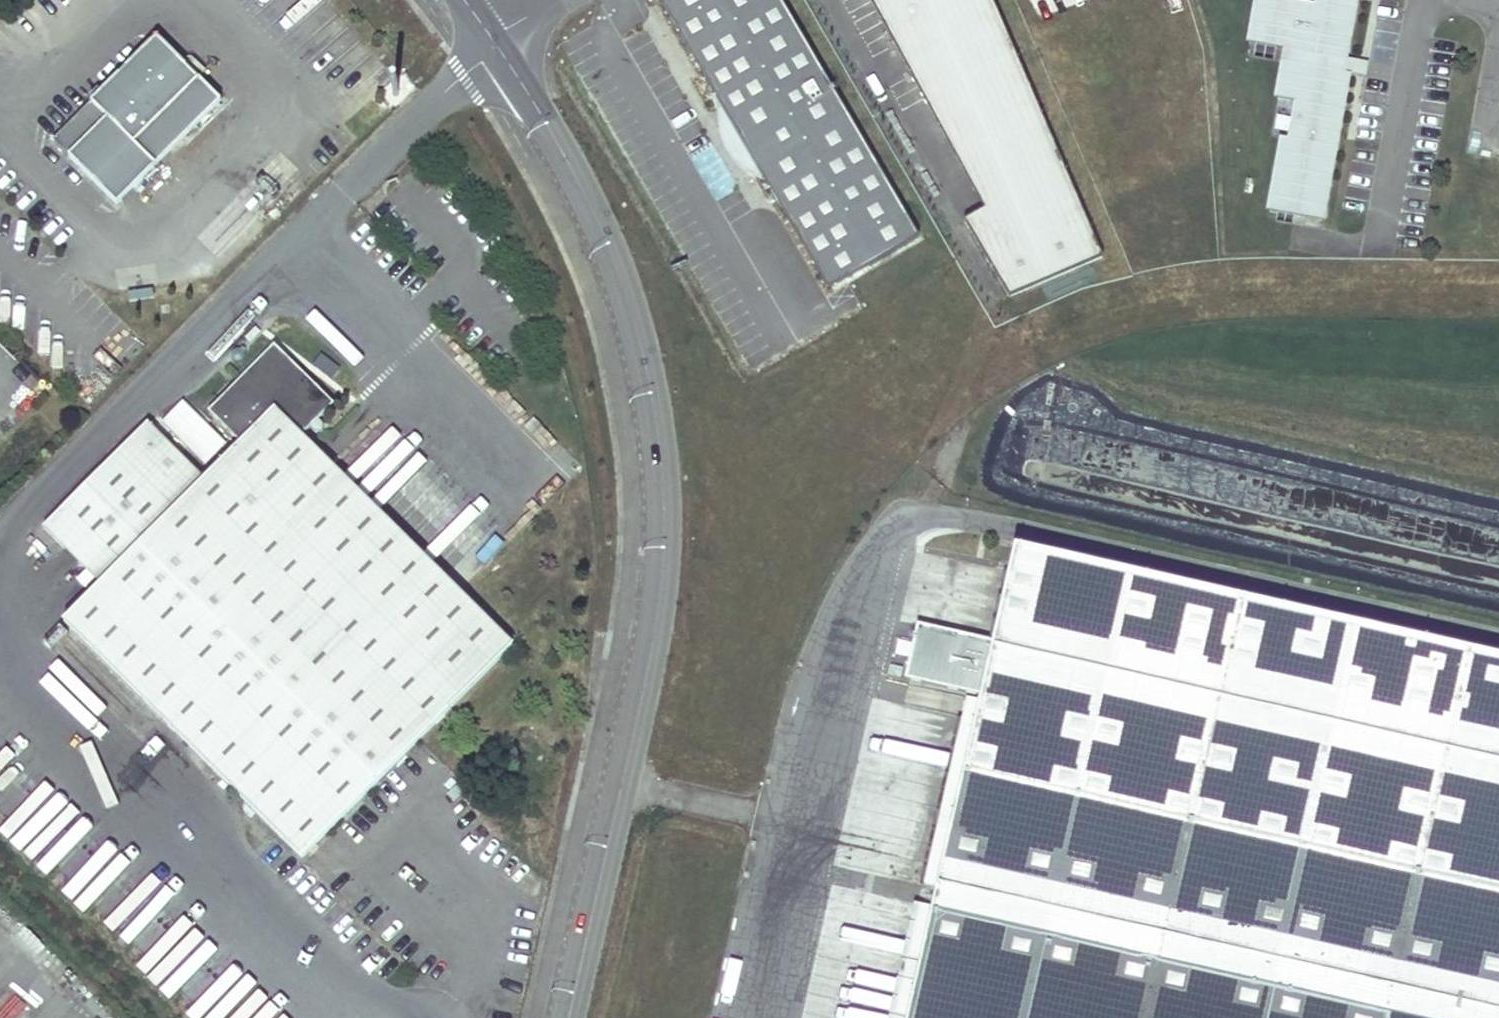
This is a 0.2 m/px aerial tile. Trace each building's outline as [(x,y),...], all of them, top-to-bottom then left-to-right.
[(658,0),(724,114),(722,125),(749,173),(760,176),(782,214),(826,290),(846,279),(917,238),(779,0),(659,0),(658,0)] [(925,98),(987,211),(967,221),(1009,298),(1102,258),(991,0),(871,0),(925,98)] [(1292,0),(1258,0),(1254,24),(1259,25),(1256,45),(1287,50),(1307,54),(1304,66),(1285,63),(1278,99),(1294,102),(1288,139),(1283,138),(1276,183),(1283,184),(1278,213),(1320,220),(1347,73),(1341,72),(1344,57),(1354,0),(1315,0),(1314,4),(1292,0)] [(1256,45),(1259,25),(1254,24),(1250,44),(1256,45)] [(117,205),(221,100),(157,36),(53,140),(117,205)] [(1304,66),(1307,54),(1287,50),(1285,63),(1304,66)] [(1365,77),(1367,62),(1355,59),(1344,57),(1341,72),(1347,73),(1365,77)] [(1278,213),(1283,184),(1276,183),(1270,211),(1278,213)] [(511,645),(300,435),(331,403),(273,345),(207,411),(239,443),(203,480),(146,423),(42,528),(99,584),(62,621),(62,622),(300,858),(511,645)] [(203,465),(225,445),(184,400),(162,420),(203,465)] [(975,691),(901,1017),(1498,1017),(1498,651),(1012,540),(991,639),(916,621),(903,676),(975,691)]
